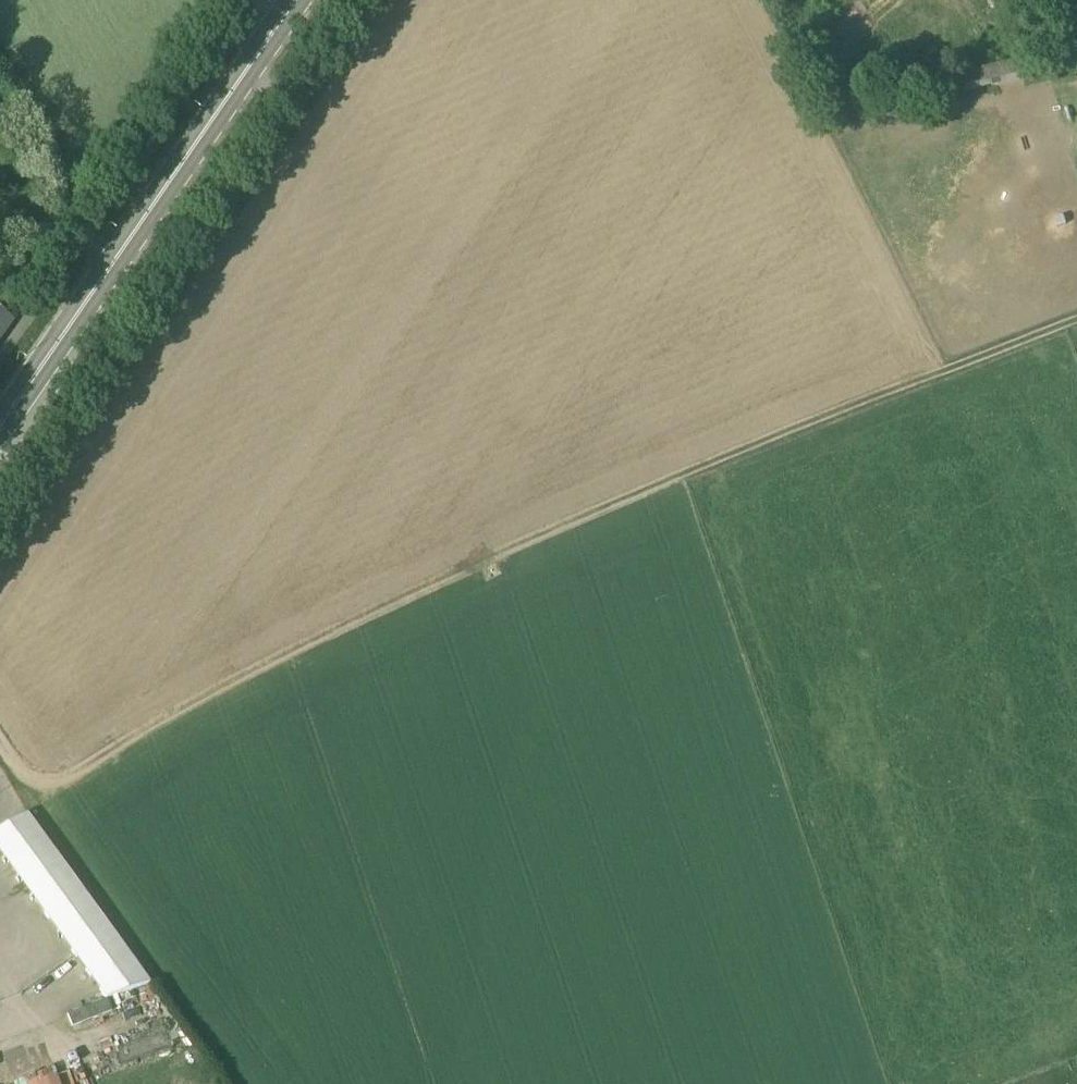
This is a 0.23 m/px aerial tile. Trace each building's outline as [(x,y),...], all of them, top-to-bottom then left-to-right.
[(961,73),(965,88),(1041,71),(1038,55),(961,73)] [(13,320),(0,311),(0,339),(13,320)] [(149,983),(150,983),(28,814),(0,829),(0,853),(107,999),(149,983)] [(107,1000),(67,1015),(72,1027),(112,1011),(107,1000)] [(53,1066),(14,1080),(15,1083),(59,1083),(53,1066)]
